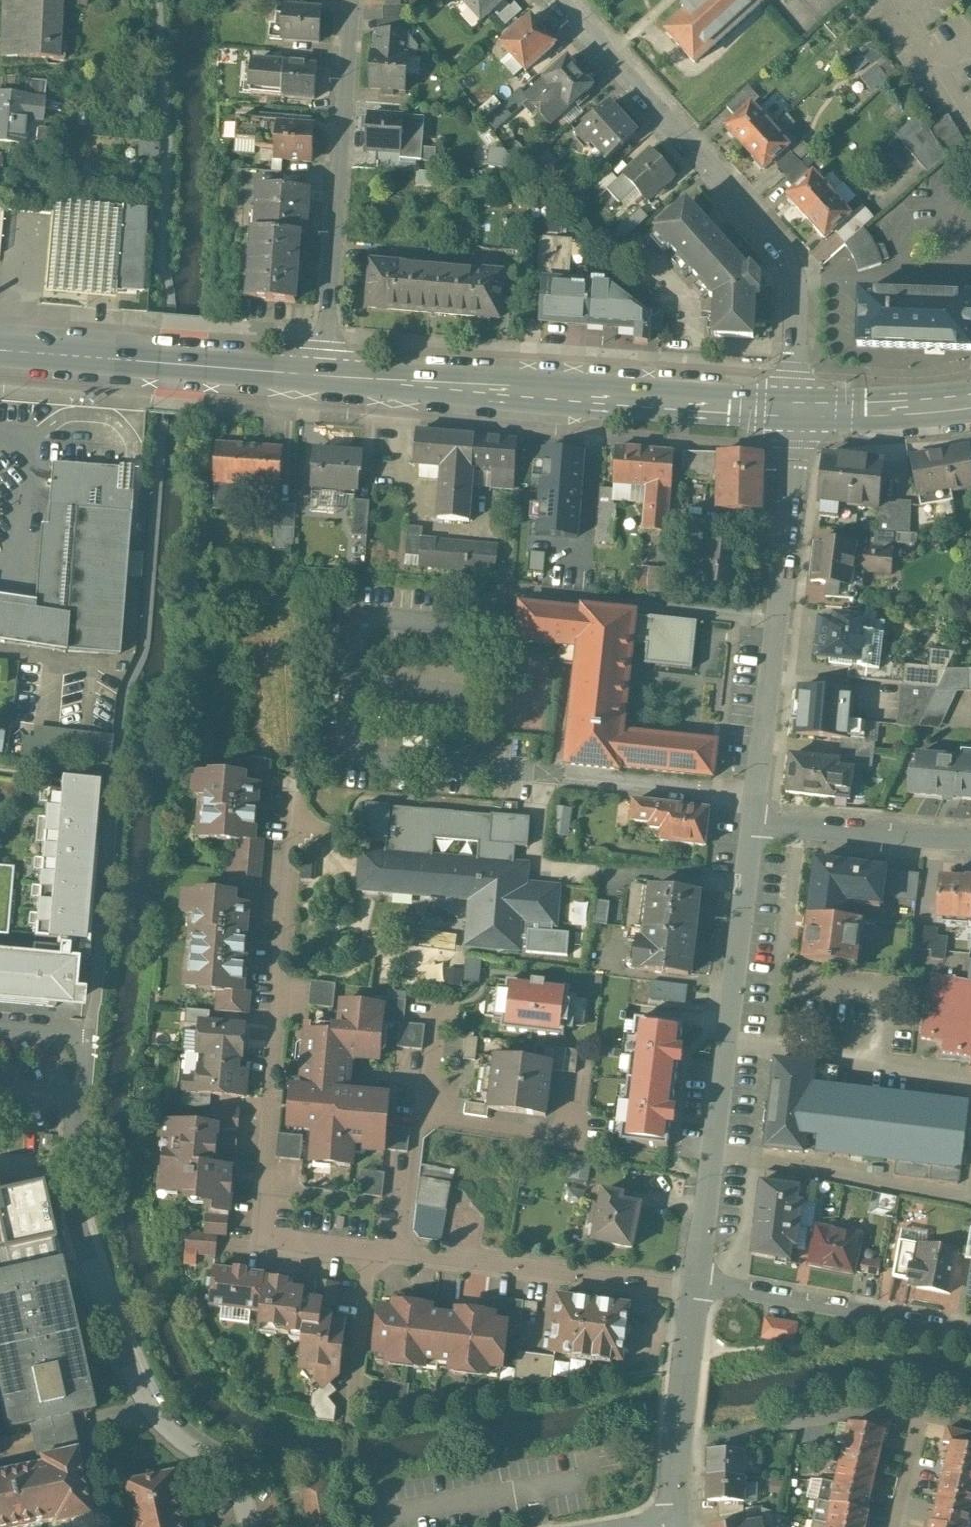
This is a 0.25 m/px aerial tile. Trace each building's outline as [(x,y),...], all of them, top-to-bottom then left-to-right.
[(1,27),(18,28),(18,56),(64,57),(64,41),(56,41),(57,0),(2,0),(1,27)] [(481,21),(504,0),(462,0),(481,21)] [(680,3),(682,8),(687,13),(666,31),(694,61),(763,0),(681,0),(680,3)] [(382,5),(383,19),(406,19),(406,5),(382,5)] [(275,25),(269,24),(269,39),(318,41),(320,8),(284,6),(284,14),(276,14),(275,25)] [(555,44),(531,17),(501,43),(525,70),(555,44)] [(377,19),(376,31),(405,33),(409,38),(410,19),(406,19),(383,19),(377,19)] [(374,31),(373,52),(406,54),(406,57),(416,58),(416,46),(409,38),(405,33),(376,31),(374,31)] [(862,71),(881,56),(872,45),(853,60),(862,71)] [(373,52),(371,52),(369,88),(405,90),(406,57),(406,54),(373,52)] [(592,85),(568,57),(525,96),(541,115),(560,98),(568,107),(592,85)] [(251,91),(281,93),(283,62),(253,60),(251,91)] [(316,64),(283,62),(281,93),(281,97),(315,98),(316,64)] [(882,64),(864,72),(871,88),(889,79),(882,64)] [(0,92),(0,140),(21,141),(23,117),(40,118),(41,96),(0,92)] [(635,133),(608,103),(577,131),(588,143),(591,140),(607,158),(609,157),(625,142),(635,133)] [(769,125),(751,104),(726,127),(744,147),(769,125)] [(276,146),(277,123),(278,118),(273,118),(273,111),(259,111),(259,117),(235,116),(234,136),(255,137),(254,145),(276,146)] [(903,144),(927,126),(918,112),(894,133),(903,144)] [(392,117),(367,116),(365,147),(375,148),(400,149),(402,115),(392,114),(392,117)] [(424,116),(402,115),(400,149),(400,158),(422,159),(424,116)] [(312,125),(277,123),(276,146),(276,158),(310,160),(312,125)] [(769,125),(744,147),(763,168),(788,145),(769,125)] [(50,127),(38,126),(37,143),(49,144),(50,127)] [(927,126),(903,144),(926,172),(945,154),(927,126)] [(625,142),(609,157),(616,164),(632,149),(625,142)] [(399,171),(400,158),(400,149),(375,148),(374,169),(399,171)] [(674,176),(650,149),(623,173),(623,174),(618,179),(606,189),(619,202),(635,188),(647,201),(674,176)] [(606,189),(618,179),(610,170),(592,185),(600,194),(606,189)] [(813,170),(786,194),(823,237),(850,214),(844,206),(830,190),(813,170)] [(841,180),(830,190),(844,206),(855,196),(841,180)] [(307,189),(259,185),(256,229),(253,229),(249,298),(294,301),(298,235),(305,235),(307,189)] [(103,193),(87,193),(87,205),(103,206),(103,193)] [(748,270),(686,203),(655,230),(658,233),(656,235),(667,248),(669,246),(680,257),(678,259),(689,271),(691,269),(701,281),(699,283),(710,295),(715,295),(713,335),(753,336),(754,291),(759,291),(760,276),(750,267),(748,270)] [(112,289),(107,206),(103,206),(87,205),(54,204),(45,291),(110,296),(112,289)] [(144,208),(107,206),(112,289),(141,291),(144,208)] [(52,211),(0,207),(0,231),(4,232),(1,265),(12,266),(11,283),(29,284),(34,224),(51,225),(52,211)] [(862,228),(844,243),(852,256),(858,270),(881,264),(881,260),(887,258),(881,245),(875,246),(873,242),(862,228)] [(568,237),(538,235),(536,276),(542,277),(540,320),(566,322),(566,317),(586,318),(586,323),(588,323),(588,321),(590,281),(570,280),(571,251),(567,251),(568,237)] [(501,272),(371,263),(367,307),(498,317),(501,272)] [(590,281),(588,321),(603,322),(603,325),(605,325),(605,322),(616,323),(616,326),(618,326),(618,323),(643,325),(644,306),(641,306),(613,284),(590,281)] [(861,292),(857,345),(970,348),(970,294),(861,292)] [(534,297),(522,297),(522,319),(533,319),(534,297)] [(662,307),(644,306),(643,325),(642,328),(662,329),(662,307)] [(515,438),(416,431),(414,466),(440,468),(471,470),(490,471),(490,486),(511,488),(515,438)] [(586,445),(554,442),(553,476),(557,477),(555,502),(569,503),(570,492),(589,494),(591,459),(586,459),(586,445)] [(280,448),(216,444),(215,482),(218,482),(218,485),(229,485),(229,483),(264,485),(278,485),(280,448)] [(911,456),(920,505),(951,500),(949,489),(970,485),(970,463),(968,445),(911,456)] [(672,451),(615,447),(614,483),(632,484),(645,485),(643,528),(667,529),(672,451)] [(329,453),(315,452),(312,485),(358,488),(359,472),(362,472),(363,453),(329,451),(329,453)] [(719,474),(720,453),(683,451),(682,474),(719,474)] [(757,453),(720,453),(719,474),(718,508),(759,509),(761,457),(757,453)] [(881,460),(824,454),(820,503),(839,505),(875,509),(877,498),(881,460)] [(50,464),(49,485),(115,490),(116,468),(50,464)] [(471,470),(440,468),(437,518),(468,520),(471,470)] [(218,482),(215,482),(214,489),(207,489),(206,504),(207,506),(209,508),(213,508),(232,508),(235,507),(236,505),(236,503),(236,496),(263,497),(264,485),(229,483),(229,485),(218,485),(218,482)] [(632,484),(614,483),(613,492),(631,493),(632,484)] [(131,491),(115,490),(49,485),(47,504),(46,525),(40,525),(35,601),(0,596),(0,604),(66,614),(65,649),(119,653),(131,491)] [(877,498),(875,509),(874,531),(893,531),(895,499),(877,498)] [(369,500),(352,499),(350,534),(367,535),(369,500)] [(910,499),(895,499),(893,531),(910,532),(910,499)] [(295,503),(273,503),(273,525),(295,526),(295,503)] [(614,504),(601,503),(600,524),(614,524),(614,504)] [(839,505),(820,503),(820,516),(838,517),(839,505)] [(597,505),(572,504),(570,541),(595,543),(597,505)] [(708,518),(686,516),(685,531),(707,533),(708,518)] [(419,555),(421,539),(422,527),(407,526),(405,553),(419,555)] [(917,532),(910,532),(893,531),(874,531),(873,546),(892,547),(893,541),(916,542),(917,532)] [(505,545),(421,539),(419,555),(418,565),(502,574),(505,545)] [(892,547),(873,546),(815,540),(811,581),(851,585),(852,569),(889,573),(892,547)] [(740,544),(705,541),(703,565),(697,564),(695,581),(701,581),(700,584),(736,587),(740,544)] [(648,567),(637,566),(635,588),(647,589),(648,567)] [(673,568),(648,567),(647,589),(647,592),(672,593),(673,568)] [(582,609),(520,603),(516,640),(577,646),(575,660),(565,764),(618,770),(618,767),(712,776),(716,741),(702,740),(623,731),(632,647),(635,621),(636,612),(582,606),(582,609)] [(65,651),(65,649),(66,614),(0,604),(0,641),(65,651)] [(833,620),(817,618),(816,634),(818,635),(816,656),(831,657),(831,662),(848,663),(850,659),(862,660),(866,618),(833,615),(833,620)] [(651,622),(635,621),(632,647),(641,647),(648,648),(651,622)] [(698,626),(651,622),(648,648),(646,670),(693,674),(698,626)] [(903,664),(862,660),(850,659),(848,663),(847,679),(899,683),(902,683),(903,664)] [(902,683),(899,683),(895,724),(919,727),(938,686),(902,683)] [(849,687),(797,684),(794,732),(839,735),(865,737),(866,717),(847,716),(849,687)] [(113,757),(115,731),(36,724),(35,734),(23,733),(21,749),(113,757)] [(865,737),(839,735),(838,748),(872,751),(873,738),(865,737)] [(872,751),(838,748),(837,757),(837,765),(851,766),(851,761),(871,763),(872,751)] [(848,796),(851,766),(837,765),(837,757),(788,753),(784,791),(848,796)] [(908,770),(907,793),(970,796),(970,757),(917,754),(916,770),(908,770)] [(245,758),(243,775),(258,777),(257,787),(268,788),(270,760),(245,758)] [(217,840),(238,841),(253,842),(253,839),(253,826),(256,826),(257,810),(255,810),(257,787),(258,777),(243,775),(212,773),(212,776),(195,774),(194,791),(198,797),(206,797),(205,807),(200,810),(200,827),(209,827),(209,837),(217,838),(217,840)] [(55,944),(88,947),(100,800),(95,800),(95,796),(91,796),(92,779),(60,776),(59,790),(46,789),(46,791),(38,791),(37,802),(44,803),(44,817),(36,817),(34,842),(41,843),(40,858),(32,858),(31,870),(38,870),(37,886),(29,886),(29,898),(36,898),(35,914),(27,914),(26,926),(34,926),(33,936),(56,938),(55,944)] [(708,809),(633,800),(631,820),(650,822),(649,828),(661,829),(660,841),(704,845),(708,809)] [(555,832),(570,834),(574,806),(559,804),(555,832)] [(227,860),(226,872),(260,874),(263,839),(253,839),(253,842),(238,841),(237,860),(227,860)] [(362,852),(358,889),(471,898),(468,944),(520,948),(521,921),(555,924),(556,897),(524,896),(526,865),(362,852)] [(884,865),(814,858),(808,913),(842,916),(844,898),(881,901),(882,892),(884,865)] [(0,865),(0,921),(8,921),(12,866),(0,865)] [(920,869),(884,865),(882,892),(918,895),(920,869)] [(235,885),(234,895),(247,896),(245,918),(256,919),(260,874),(226,872),(225,884),(235,885)] [(937,876),(935,916),(970,918),(970,879),(937,876)] [(650,888),(633,886),(628,927),(645,929),(694,935),(697,903),(699,903),(700,891),(651,885),(650,888)] [(202,894),(185,893),(184,910),(188,915),(197,916),(197,926),(191,931),(190,944),(197,945),(196,955),(187,962),(186,975),(196,975),(195,986),(204,987),(203,990),(217,990),(241,992),(241,990),(242,981),(244,981),(246,940),(243,940),(245,918),(247,896),(234,895),(203,892),(202,894)] [(609,901),(595,900),(593,922),(606,924),(609,901)] [(842,916),(808,913),(803,958),(855,964),(860,918),(842,916)] [(934,927),(911,926),(910,947),(933,949),(934,927)] [(626,940),(636,941),(636,939),(644,940),(645,929),(628,927),(626,940)] [(694,935),(645,929),(644,940),(636,939),(636,941),(633,968),(663,972),(663,970),(689,974),(694,935)] [(0,951),(0,1000),(55,1005),(55,999),(73,1001),(77,957),(88,958),(88,947),(55,944),(33,942),(32,954),(0,951)] [(481,958),(465,957),(463,980),(478,982),(481,958)] [(544,969),(543,980),(546,980),(545,984),(569,987),(568,995),(576,996),(573,1029),(564,1028),(564,1036),(537,1032),(536,1036),(632,1049),(635,1018),(626,1017),(630,979),(544,969)] [(930,974),(920,1037),(942,1040),(940,1052),(970,1057),(970,981),(930,974)] [(505,987),(497,986),(494,1019),(501,1020),(500,1028),(537,1032),(564,1036),(564,1028),(573,1029),(576,996),(568,995),(569,987),(545,984),(546,980),(543,980),(531,979),(531,982),(506,979),(505,987)] [(687,985),(651,980),(649,999),(685,1003),(687,985)] [(335,987),(310,984),(308,1005),(333,1007),(335,987)] [(241,992),(217,990),(215,1011),(248,1013),(250,991),(241,990),(241,992)] [(383,1004),(382,1022),(399,1023),(403,1023),(404,1022),(406,998),(381,997),(380,1004),(383,1004)] [(341,1028),(307,1025),(303,1090),(292,1089),(289,1126),(316,1128),(314,1157),(331,1159),(330,1165),(351,1166),(352,1149),(384,1152),(385,1150),(386,1125),(388,1101),(369,1100),(369,1095),(355,1094),(354,1097),(343,1096),(344,1083),(348,1084),(349,1062),(351,1062),(355,1059),(355,1056),(379,1058),(382,1022),(383,1004),(380,1004),(361,1003),(361,1010),(342,1009),(341,1028)] [(184,1023),(199,1024),(199,1022),(209,1023),(210,1010),(185,1008),(184,1023)] [(682,1024),(635,1018),(632,1049),(627,1080),(675,1086),(678,1063),(681,1063),(683,1050),(679,1049),(682,1024)] [(209,1023),(199,1022),(199,1024),(197,1053),(209,1054),(239,1056),(243,1057),(246,1026),(209,1023)] [(425,1023),(404,1022),(403,1023),(399,1023),(397,1047),(422,1049),(425,1023)] [(477,1037),(466,1036),(463,1059),(475,1060),(477,1037)] [(550,1045),(549,1060),(548,1069),(573,1071),(575,1047),(550,1045)] [(239,1056),(209,1054),(208,1067),(198,1066),(197,1079),(184,1078),(183,1091),(211,1094),(245,1096),(247,1070),(238,1070),(239,1056)] [(549,1060),(493,1054),(488,1102),(487,1107),(544,1113),(548,1069),(549,1060)] [(813,1063),(773,1059),(764,1148),(930,1165),(959,1168),(960,1163),(965,1164),(966,1153),(961,1153),(966,1100),(835,1087),(811,1085),(813,1063)] [(837,1065),(813,1063),(811,1085),(835,1087),(837,1065)] [(675,1086),(627,1080),(620,1142),(667,1147),(670,1123),(674,1124),(675,1109),(671,1109),(675,1086)] [(211,1094),(183,1091),(182,1104),(210,1107),(211,1094)] [(487,1107),(488,1102),(463,1098),(462,1110),(486,1115),(487,1107)] [(218,1137),(217,1151),(236,1153),(239,1109),(210,1107),(209,1125),(216,1126),(215,1137),(218,1137)] [(209,1125),(163,1122),(162,1139),(173,1140),(172,1153),(162,1152),(161,1169),(163,1169),(162,1185),(178,1186),(177,1192),(189,1193),(187,1212),(189,1213),(190,1208),(207,1210),(229,1212),(229,1194),(233,1194),(233,1181),(229,1181),(230,1168),(212,1167),(213,1158),(216,1159),(217,1151),(218,1137),(215,1137),(216,1126),(209,1125)] [(386,1125),(385,1150),(407,1151),(410,1127),(386,1125)] [(302,1136),(279,1134),(277,1158),(300,1160),(302,1136)] [(448,1164),(418,1159),(408,1217),(413,1227),(438,1231),(448,1164)] [(959,1168),(930,1165),(927,1180),(957,1184),(959,1168)] [(384,1172),(361,1169),(358,1194),(382,1197),(384,1172)] [(765,1170),(764,1182),(798,1186),(808,1188),(810,1177),(765,1170)] [(819,1178),(810,1177),(808,1188),(798,1186),(796,1202),(803,1203),(816,1205),(819,1178)] [(55,1241),(42,1180),(0,1190),(0,1253),(55,1241)] [(764,1182),(760,1181),(750,1255),(789,1261),(791,1246),(797,1247),(803,1203),(796,1202),(798,1186),(764,1182)] [(629,1195),(603,1191),(600,1204),(594,1203),(594,1206),(587,1205),(584,1222),(596,1224),(592,1241),(632,1248),(640,1204),(628,1203),(629,1195)] [(229,1212),(207,1210),(205,1234),(227,1236),(229,1212)] [(859,1233),(816,1226),(809,1265),(852,1273),(859,1233)] [(900,1228),(898,1240),(925,1245),(927,1233),(900,1228)] [(968,1228),(962,1260),(970,1262),(970,1228),(968,1228)] [(925,1245),(898,1240),(891,1276),(917,1281),(916,1287),(948,1294),(956,1251),(925,1245)] [(28,1424),(85,1411),(90,1410),(57,1262),(0,1274),(0,1404),(5,1429),(28,1424)] [(235,1271),(213,1268),(209,1307),(261,1313),(265,1280),(265,1275),(247,1272),(248,1269),(235,1268),(235,1271)] [(303,1279),(302,1292),(303,1292),(303,1300),(322,1303),(322,1305),(336,1306),(338,1283),(303,1279)] [(265,1280),(261,1313),(258,1333),(261,1333),(262,1323),(271,1324),(278,1333),(290,1335),(290,1331),(300,1332),(305,1339),(303,1350),(307,1354),(304,1369),(315,1371),(314,1376),(322,1386),(323,1387),(330,1382),(338,1375),(341,1354),(338,1351),(342,1347),(344,1323),(331,1322),(331,1319),(329,1316),(321,1315),(322,1305),(322,1303),(303,1300),(303,1292),(302,1292),(291,1291),(292,1283),(265,1280)] [(628,1305),(557,1296),(550,1351),(573,1354),(572,1358),(611,1363),(611,1359),(622,1360),(624,1342),(626,1342),(627,1325),(625,1325),(628,1305)] [(494,1297),(493,1314),(492,1323),(506,1324),(520,1326),(523,1298),(494,1297)] [(392,1312),(378,1310),(374,1351),(387,1352),(386,1362),(422,1365),(422,1356),(452,1359),(451,1370),(484,1373),(485,1364),(502,1366),(506,1324),(492,1323),(493,1314),(456,1309),(456,1317),(427,1314),(428,1304),(393,1301),(392,1312)] [(795,1323),(768,1320),(766,1339),(793,1341),(795,1323)] [(553,1356),(517,1351),(514,1387),(551,1380),(553,1356)] [(409,1384),(383,1381),(380,1406),(398,1408),(407,1407),(409,1384)] [(337,1391),(330,1382),(323,1387),(322,1386),(311,1394),(309,1411),(317,1420),(334,1421),(336,1406),(328,1397),(337,1391)] [(34,1458),(38,1457),(74,1450),(71,1431),(81,1430),(83,1422),(85,1411),(28,1424),(30,1435),(34,1458)] [(865,1419),(864,1427),(884,1431),(884,1433),(887,1434),(890,1421),(865,1419)] [(848,1423),(844,1444),(879,1452),(884,1433),(884,1431),(864,1427),(848,1423)] [(965,1446),(968,1432),(946,1427),(943,1442),(951,1445),(952,1443),(965,1446)] [(970,1469),(970,1447),(965,1446),(952,1443),(951,1445),(947,1463),(970,1469)] [(879,1452),(844,1444),(840,1463),(875,1471),(879,1452)] [(0,1474),(0,1526),(19,1526),(51,1520),(52,1525),(88,1516),(74,1450),(38,1457),(39,1465),(0,1474)] [(744,1453),(708,1452),(708,1476),(744,1476),(744,1453)] [(875,1471),(840,1463),(835,1482),(870,1490),(875,1471)] [(970,1489),(970,1469),(947,1463),(942,1482),(970,1489)] [(193,1469),(173,1472),(179,1499),(199,1496),(193,1469)] [(126,1482),(136,1526),(185,1526),(179,1499),(173,1472),(126,1482)] [(744,1476),(708,1476),(708,1500),(719,1501),(743,1501),(744,1476)] [(831,1502),(835,1482),(822,1479),(818,1499),(831,1502)] [(302,1484),(312,1526),(335,1526),(326,1480),(302,1484)] [(835,1482),(831,1502),(833,1503),(865,1510),(870,1490),(835,1482)] [(970,1510),(970,1489),(942,1482),(937,1502),(970,1510)] [(818,1499),(813,1521),(828,1523),(833,1503),(831,1502),(818,1499)] [(743,1501),(719,1501),(719,1515),(743,1511),(743,1501)] [(932,1522),(956,1526),(968,1526),(970,1514),(970,1510),(937,1502),(932,1522)] [(833,1503),(828,1523),(845,1526),(864,1526),(868,1511),(865,1510),(833,1503)] [(764,1526),(774,1526),(772,1511),(762,1507),(747,1510),(748,1521),(763,1519),(764,1526)]
